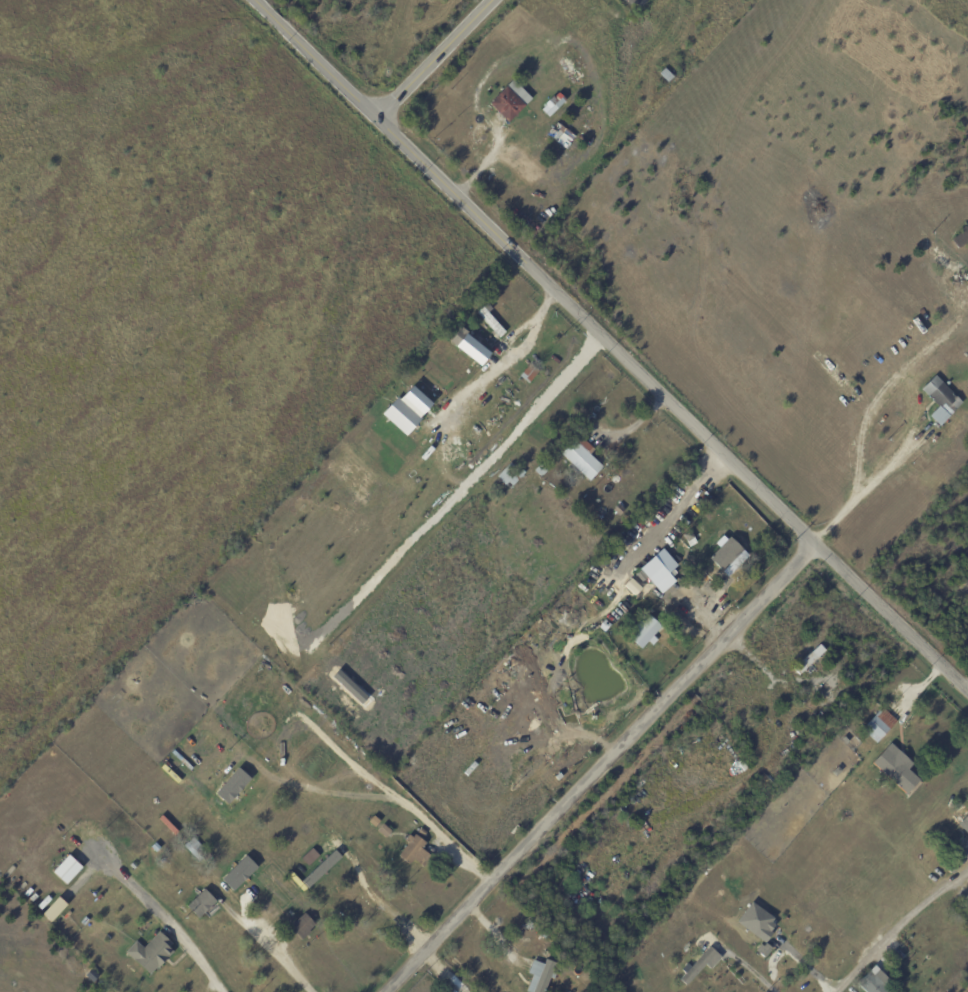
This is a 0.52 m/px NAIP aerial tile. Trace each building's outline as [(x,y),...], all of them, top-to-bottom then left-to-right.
[(498,114),(490,106),(513,81),(532,100),(509,124),(498,114)] [(542,111),(560,95),(567,102),(549,119),(542,111)] [(967,226),(967,227),(967,243),(959,250),(952,241),(964,232),(963,229),(967,226)] [(506,333),(500,338),(478,313),(488,303),(493,309),(489,313),(506,333)] [(472,343),(488,355),(483,361),(461,344),(457,348),(449,342),(459,329),(461,330),(462,328),(469,333),(466,338),(472,343)] [(521,377),(531,365),(540,372),(530,384),(521,377)] [(939,425),(931,416),(939,408),(922,390),(936,376),(963,403),(954,413),(941,427),(939,425)] [(408,395),(426,412),(421,417),(423,419),(407,437),(382,415),(399,397),(401,400),(406,394),(408,395)] [(590,417),(595,412),(598,415),(594,420),(590,417)] [(581,437),(595,450),(590,456),(603,467),(590,482),(581,473),(578,476),(569,467),(572,464),(562,455),(580,436),(581,437)] [(514,487),(509,483),(506,486),(501,482),(502,481),(498,477),(511,463),(515,467),(516,465),(525,474),(514,487)] [(535,471),(541,465),(548,472),(542,478),(535,471)] [(696,510),(709,495),(712,498),(699,513),(696,510)] [(620,505),(626,511),(620,517),(614,511),(620,505)] [(680,535),(676,532),(692,514),(696,518),(680,535)] [(688,542),(683,535),(691,530),(695,537),(688,542)] [(735,570),(730,575),(715,562),(714,563),(705,555),(718,541),(725,548),(735,537),(747,548),(739,557),(744,561),(735,570)] [(606,555),(611,560),(607,564),(602,559),(606,555)] [(665,571),(648,587),(643,580),(647,576),(645,574),(640,579),(634,573),(652,556),(665,571)] [(638,592),(644,597),(640,601),(639,600),(636,604),(633,600),(636,597),(634,596),(638,592)] [(630,637),(637,630),(634,627),(642,619),(657,633),(643,649),(630,637)] [(819,658),(800,675),(794,669),(821,644),(827,650),(819,658)] [(528,654),(534,660),(529,663),(524,657),(528,654)] [(890,713),(898,721),(877,743),(863,730),(884,707),(890,713)] [(557,724),(563,729),(559,733),(553,728),(557,724)] [(917,764),(894,743),(876,764),(911,794),(924,780),(912,769),(917,764)] [(556,777),(561,772),(564,776),(560,781),(556,777)] [(389,834),(386,838),(378,830),(384,824),(392,831),(389,834)] [(431,831),(428,834),(423,829),(427,824),(433,829),(431,831)] [(424,850),(433,856),(424,867),(414,860),(410,865),(399,856),(409,843),(405,840),(409,834),(413,837),(415,834),(427,843),(423,848),(424,850)] [(194,837),(212,857),(203,866),(184,846),(194,837)] [(345,858),(339,851),(310,876),(316,883),(345,858)] [(70,885),(86,867),(73,855),(56,872),(70,885)] [(216,901),(199,918),(187,906),(205,889),(217,901),(216,901)] [(961,903),(967,895),(967,912),(960,904),(961,903)] [(46,915),(55,924),(72,905),(63,897),(46,915)] [(766,942),(782,922),(757,902),(741,922),(766,942)] [(308,935),(302,940),(296,933),(294,935),(288,929),(305,913),(316,924),(310,930),(311,932),(308,935)] [(293,914),(297,918),(292,922),(289,918),(293,914)] [(525,926),(530,921),(534,925),(529,930),(525,926)] [(138,929),(145,922),(153,929),(146,937),(138,929)] [(950,924),(954,928),(950,932),(946,929),(950,924)] [(58,931),(64,925),(69,931),(64,936),(58,931)] [(810,926),(817,933),(812,939),(805,932),(810,926)] [(162,934),(173,944),(169,948),(174,952),(158,968),(157,967),(150,975),(126,952),(136,941),(144,948),(159,932),(162,934)] [(683,978),(691,985),(709,965),(714,970),(726,958),(713,946),(683,978)] [(551,978),(546,991),(529,991),(527,991),(533,976),(529,974),(534,960),(545,964),(547,959),(557,963),(553,974),(556,975),(554,979),(551,978)] [(777,966),(783,972),(777,979),(770,973),(777,966)] [(92,971),(100,977),(94,984),(86,977),(92,971)] [(882,989),(879,991),(865,991),(860,986),(867,980),(871,985),(875,981),(882,989)]
